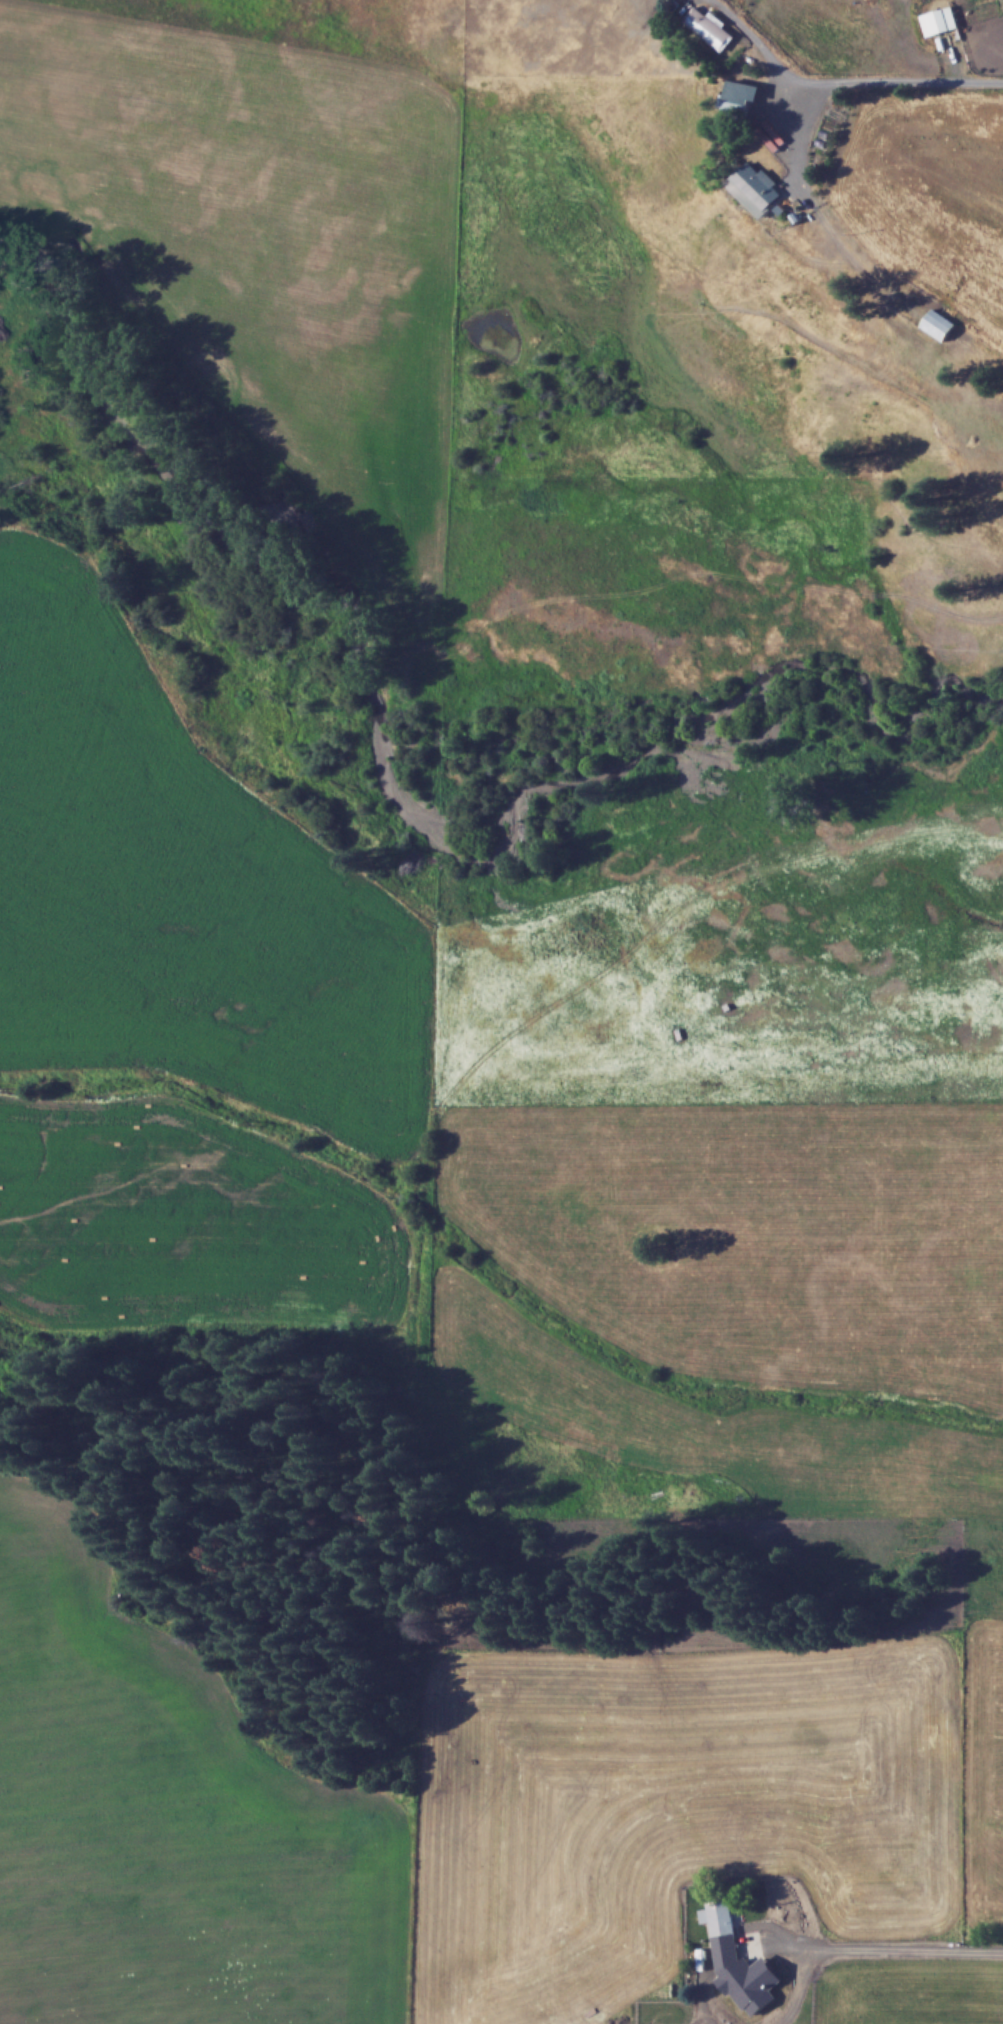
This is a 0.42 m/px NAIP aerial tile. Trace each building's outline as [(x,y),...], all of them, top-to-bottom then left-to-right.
[(929,12),(936,35),(960,27),(953,4),(929,12)] [(724,52),(737,35),(696,5),(684,22),(724,52)] [(752,113),(752,84),(728,84),(728,94),(722,94),(722,113),(752,113)] [(734,180),(766,212),(785,193),(753,161),(734,180)] [(945,342),(958,323),(934,308),(922,326),(945,342)] [(706,1900),(707,1908),(699,1909),(700,1922),(709,1921),(711,1938),(735,1935),(730,1897),(706,1900)]
